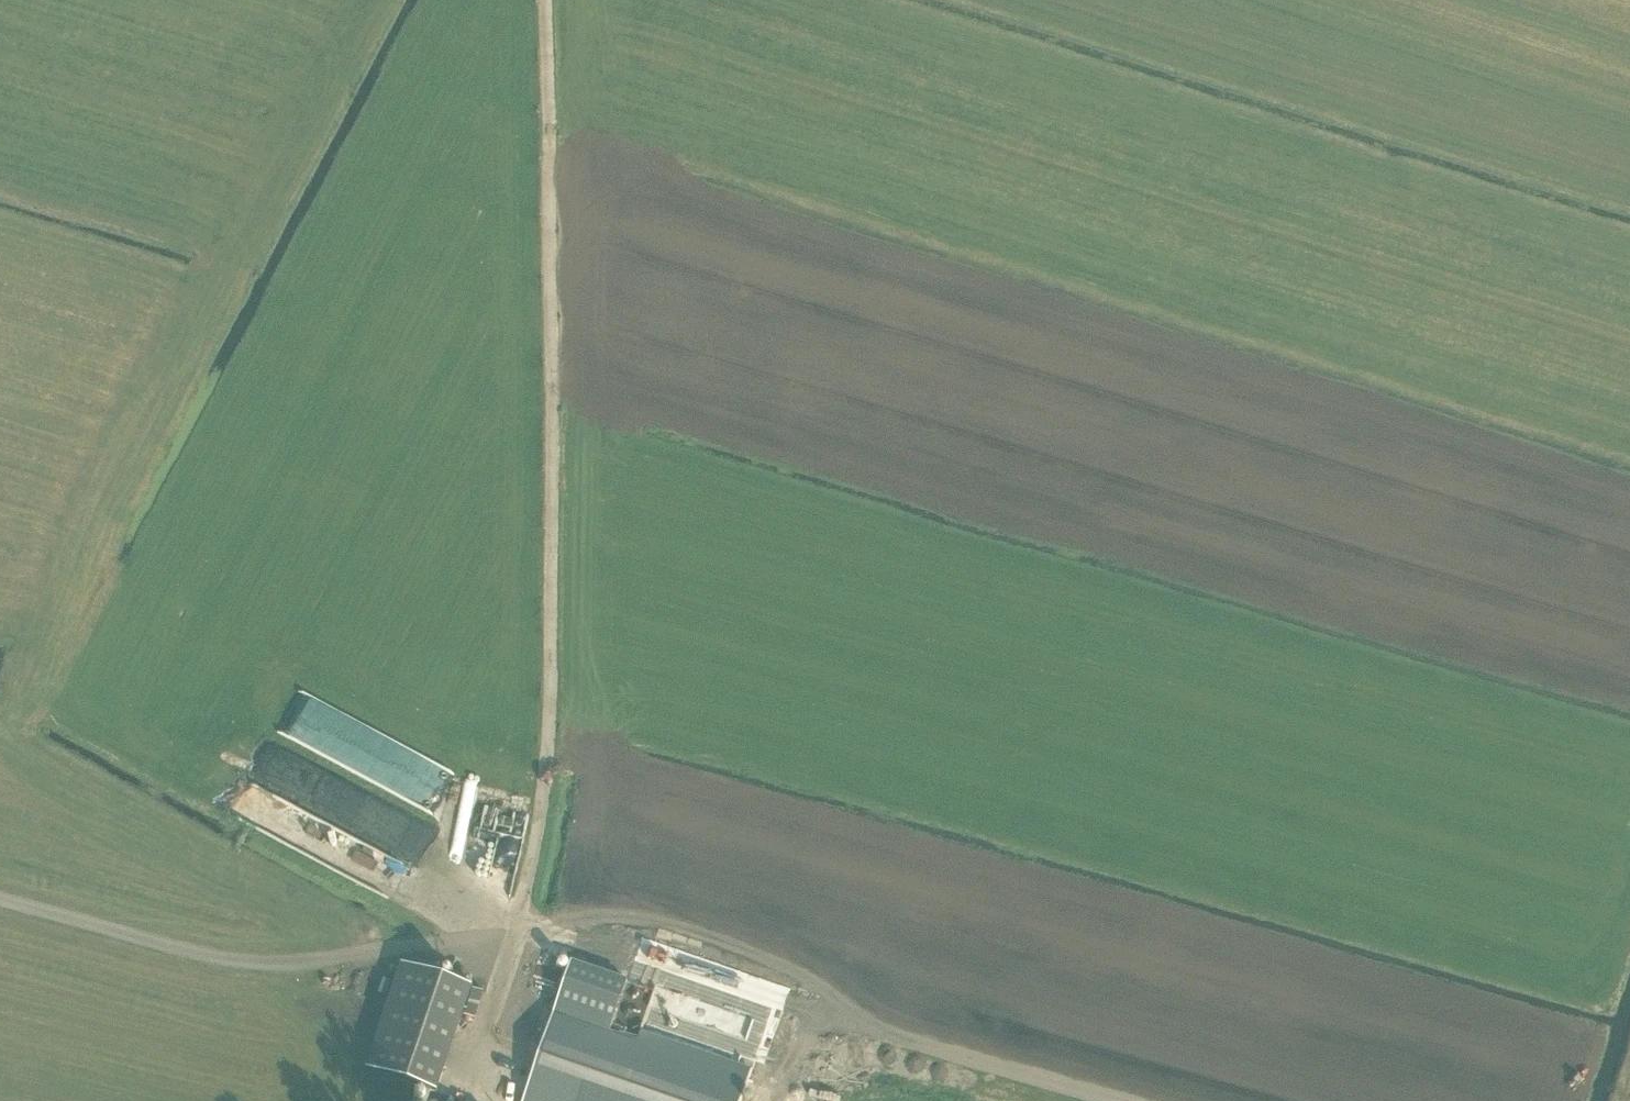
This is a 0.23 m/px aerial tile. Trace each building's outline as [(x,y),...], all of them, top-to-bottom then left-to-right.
[(572,962),(523,1100),(742,1100),(753,1071),(641,1032),(656,991),(572,962)] [(473,992),(401,967),(365,1073),(437,1098),(473,992)]
